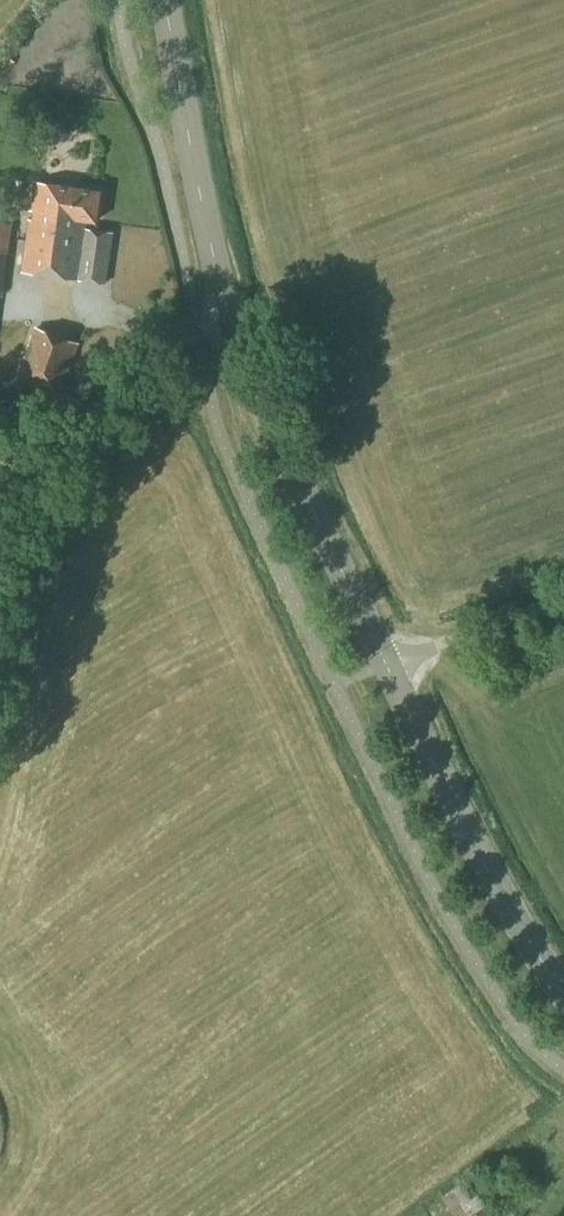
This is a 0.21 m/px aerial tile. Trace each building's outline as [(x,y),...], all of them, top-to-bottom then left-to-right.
[(96,222),(100,191),(35,182),(29,222),(22,272),(105,284),(112,233),(85,230),(86,221),(96,222)] [(11,224),(0,223),(0,294),(1,294),(11,224)] [(58,397),(77,344),(36,329),(17,383),(58,397)] [(487,1207),(469,1180),(442,1197),(454,1215),(492,1215),(487,1207)]
